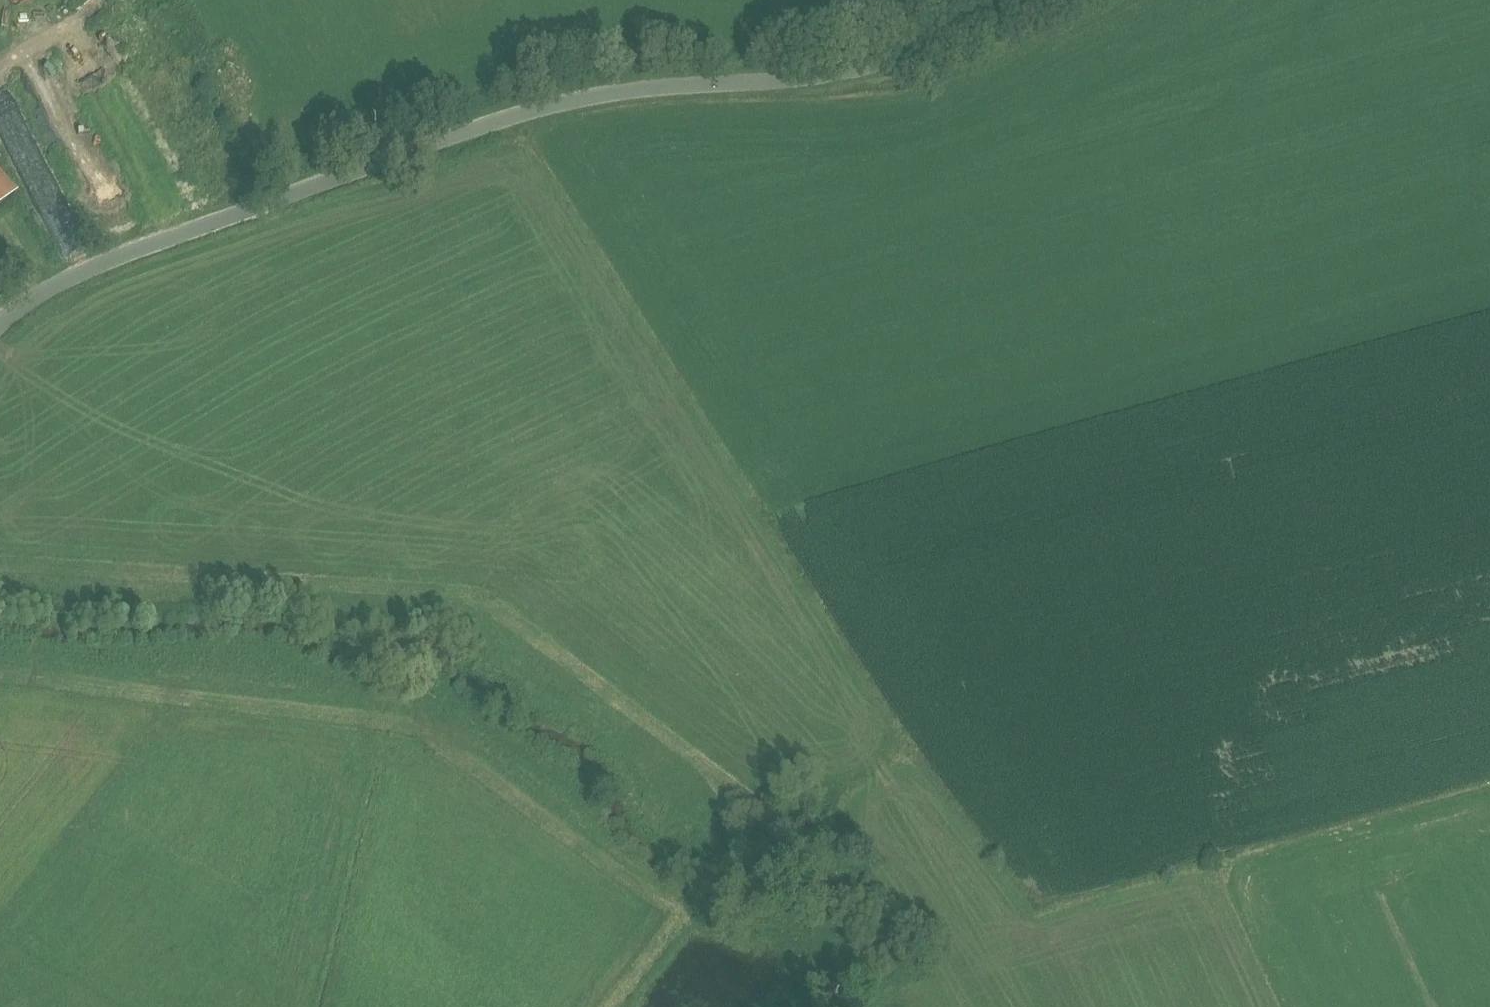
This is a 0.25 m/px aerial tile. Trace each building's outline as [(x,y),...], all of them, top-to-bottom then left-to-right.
[(0,170),(0,203),(16,188),(0,170)]
